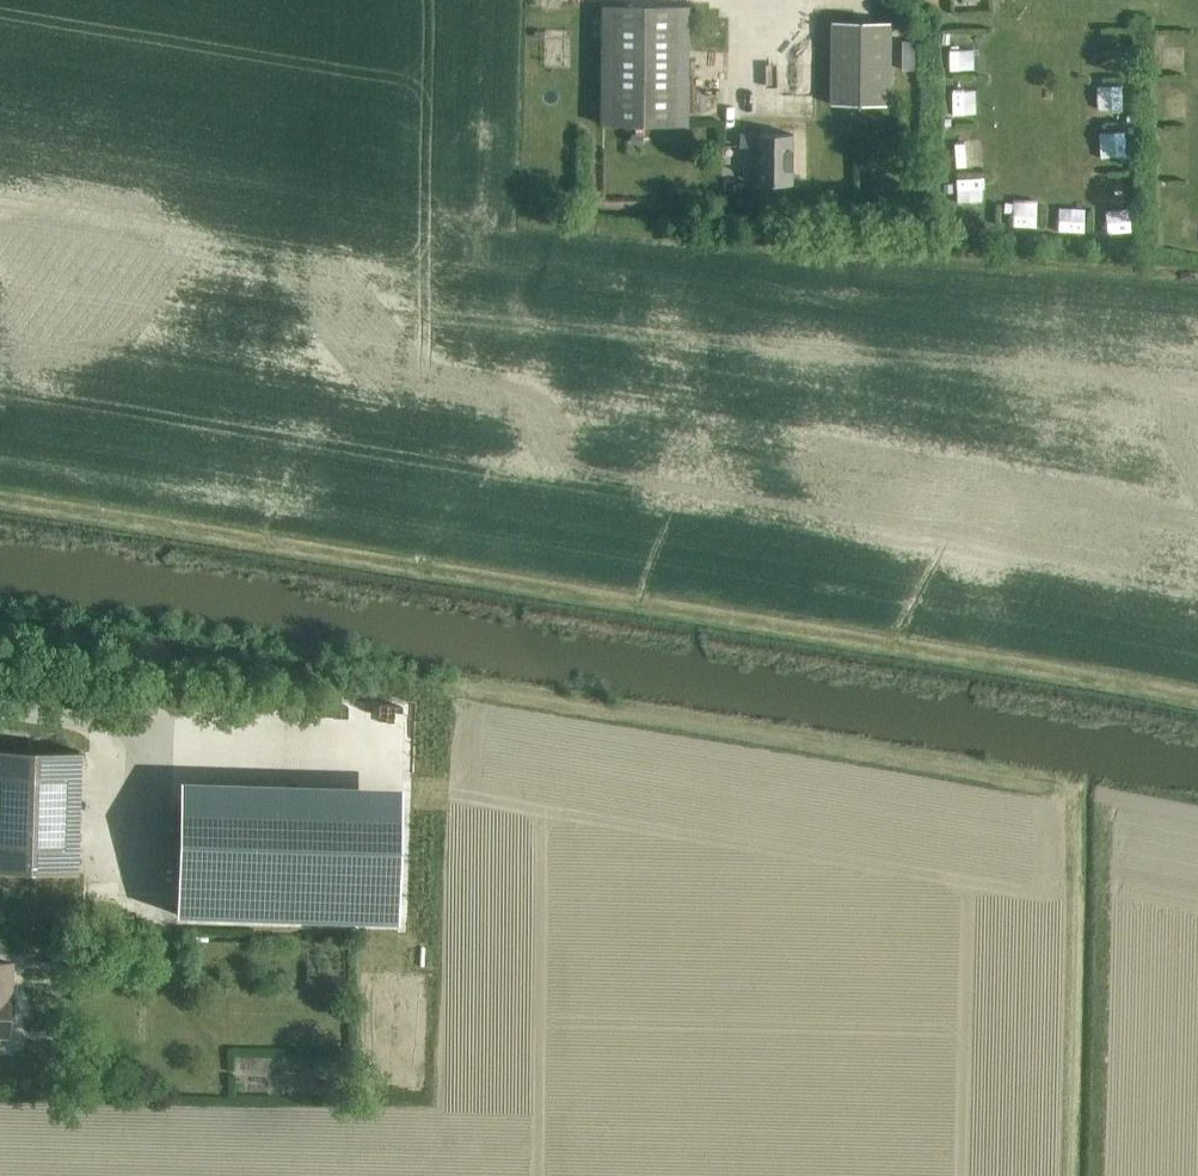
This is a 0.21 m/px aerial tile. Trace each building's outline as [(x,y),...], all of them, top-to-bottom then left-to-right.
[(690,6),(607,5),(605,124),(689,125),(690,6)] [(892,22),(833,21),(832,104),(891,105),(892,22)] [(957,27),(955,55),(983,57),(984,29),(957,27)] [(1121,90),(1134,90),(1134,68),(1121,68),(1121,90)] [(958,76),(957,96),(983,97),(984,77),(958,76)] [(1169,76),(1169,99),(1181,99),(1182,76),(1169,76)] [(961,157),(988,154),(985,125),(958,129),(961,157)] [(792,182),(793,133),(743,132),(742,144),(760,144),(760,182),(792,182)] [(960,172),(960,193),(973,193),(973,172),(960,172)] [(735,183),(735,203),(755,203),(755,183),(735,183)] [(0,749),(0,870),(77,873),(81,751),(0,749)] [(181,778),(176,913),(395,920),(400,785),(181,778)] [(0,962),(0,1036),(8,1036),(11,962),(0,962)]
